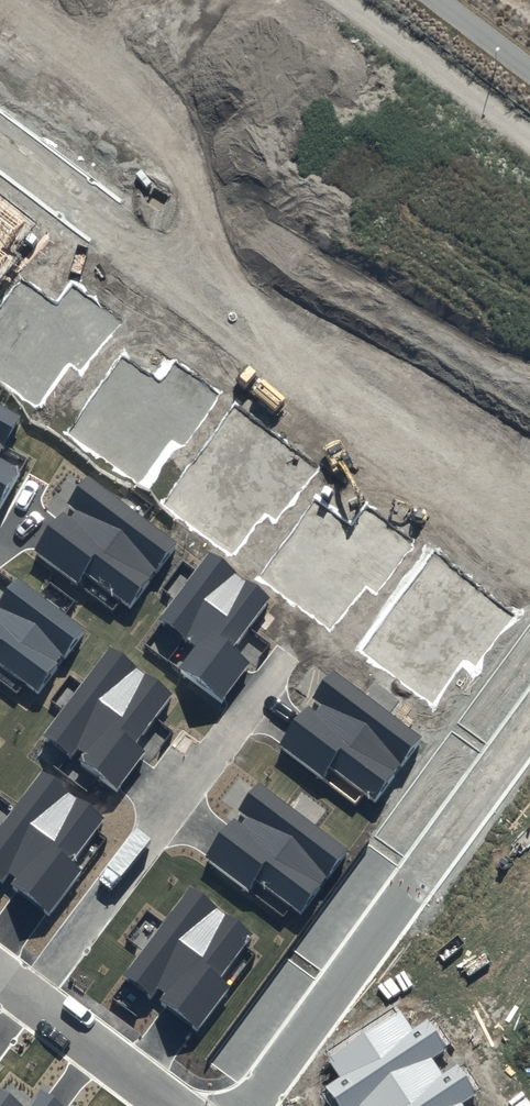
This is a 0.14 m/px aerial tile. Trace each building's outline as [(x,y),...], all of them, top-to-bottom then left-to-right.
[(26,224),(0,204),(0,270),(10,257),(4,253),(26,224)] [(73,288),(58,308),(21,280),(0,307),(0,380),(36,407),(69,363),(81,372),(119,322),(73,288)] [(221,397),(175,363),(160,382),(123,354),(67,428),(139,481),(171,438),(183,447),(221,397)] [(19,416),(0,406),(0,450),(19,416)] [(315,469),(236,409),(163,504),(232,556),(264,514),(275,522),(315,469)] [(23,471),(0,458),(0,512),(23,471)] [(177,542),(89,477),(34,552),(77,583),(85,572),(130,606),(177,542)] [(414,545),(368,510),(353,530),(316,502),(260,576),(332,629),(364,586),(376,595),(414,545)] [(515,615),(436,555),(363,650),(432,702),(464,660),(475,668),(515,615)] [(208,556),(162,619),(197,645),(179,670),(222,700),(251,660),(235,648),(269,601),(208,556)] [(21,582),(0,610),(0,661),(37,689),(83,629),(21,582)] [(107,647),(41,737),(71,759),(76,751),(83,755),(78,762),(116,790),(148,747),(138,740),(172,694),(107,647)] [(423,739),(334,671),(311,700),(319,705),(314,712),(308,707),(279,744),(321,777),(329,767),(374,802),(423,739)] [(0,825),(0,876),(5,879),(11,871),(17,876),(12,883),(51,911),(82,868),(72,861),(106,815),(42,768),(0,825)] [(349,850),(260,782),(238,811),(245,817),(241,823),(234,818),(205,855),(248,888),(255,878),(300,913),(349,850)] [(191,885),(125,976),(154,997),(160,989),(167,994),(162,1000),(200,1028),(232,985),(222,978),(256,932),(191,885)] [(328,1056),(342,1077),(327,1087),(339,1105),(360,1105),(465,1105),(462,1103),(476,1094),(457,1065),(441,1075),(430,1058),(444,1049),(426,1021),(412,1030),(399,1011),(328,1056)] [(0,1089),(0,1105),(22,1105),(0,1089)] [(41,1092),(31,1105),(60,1105),(41,1092)]
